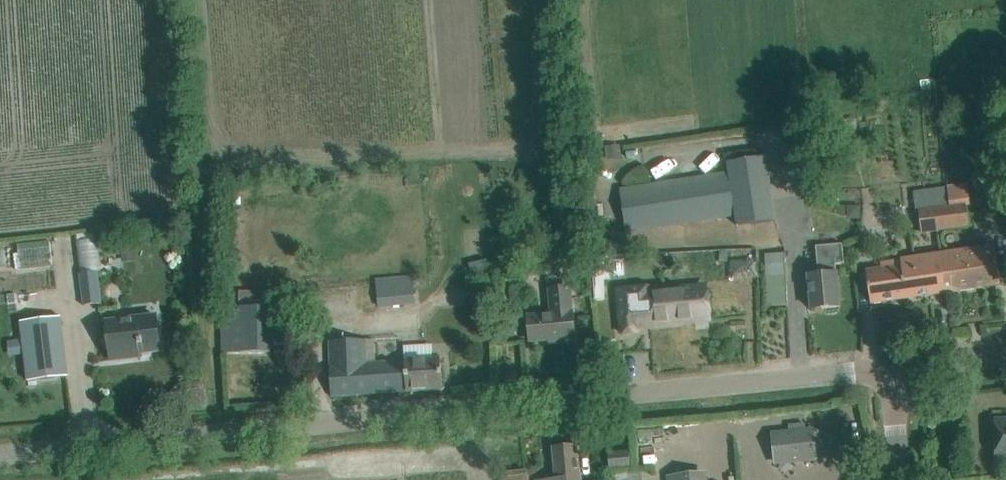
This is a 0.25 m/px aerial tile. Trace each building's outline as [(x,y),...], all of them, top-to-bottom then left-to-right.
[(619,150),(619,148),(606,149),(606,151),(607,157),(620,156),(619,150)] [(728,172),(619,188),(626,233),(736,216),(737,226),(777,220),(767,156),(727,163),(728,172)] [(929,210),(919,211),(922,232),(969,225),(966,205),(966,204),(971,203),(968,183),(964,184),(947,186),(950,207),(929,210)] [(58,264),(57,241),(21,243),(22,266),(58,264)] [(845,264),(843,245),(817,247),(819,275),(809,276),(812,309),(840,307),(836,265),(845,264)] [(995,246),(975,249),(941,254),(947,293),(1001,285),(995,246)] [(765,255),(765,258),(766,258),(766,262),(768,304),(788,303),(785,253),(765,255)] [(913,298),(947,293),(941,254),(908,259),(913,298)] [(612,281),(611,256),(594,257),(596,301),(607,301),(606,281),(612,281)] [(913,298),(908,259),(896,261),(897,266),(866,270),(871,304),(913,298)] [(102,303),(98,272),(80,274),(84,305),(102,303)] [(380,309),(417,304),(413,275),(376,280),(380,309)] [(528,317),(529,321),(531,341),(575,337),(573,314),(572,314),(571,307),(572,307),(570,287),(547,289),(549,316),(528,317)] [(708,306),(706,287),(657,292),(659,307),(635,309),(634,297),(617,299),(621,333),(637,332),(637,326),(695,320),(694,308),(708,306)] [(160,351),(156,314),(107,320),(111,360),(131,358),(130,355),(160,351)] [(220,314),(220,354),(263,354),(263,314),(220,314)] [(31,380),(74,376),(68,316),(25,320),(31,380)] [(12,341),(13,354),(27,352),(26,339),(12,341)] [(374,339),(366,339),(330,342),(331,397),(443,390),(441,358),(376,362),(374,339)] [(997,419),(996,419),(997,460),(998,460),(1005,459),(1005,420),(997,420),(997,419)] [(812,431),(773,435),(776,459),(793,457),(794,461),(815,459),(812,431)] [(576,446),(554,448),(557,479),(550,479),(579,479),(576,446)] [(629,452),(609,454),(610,469),(631,467),(629,452)] [(669,473),(669,479),(704,479),(703,469),(669,473)] [(527,472),(502,474),(503,479),(528,479),(527,472)]
